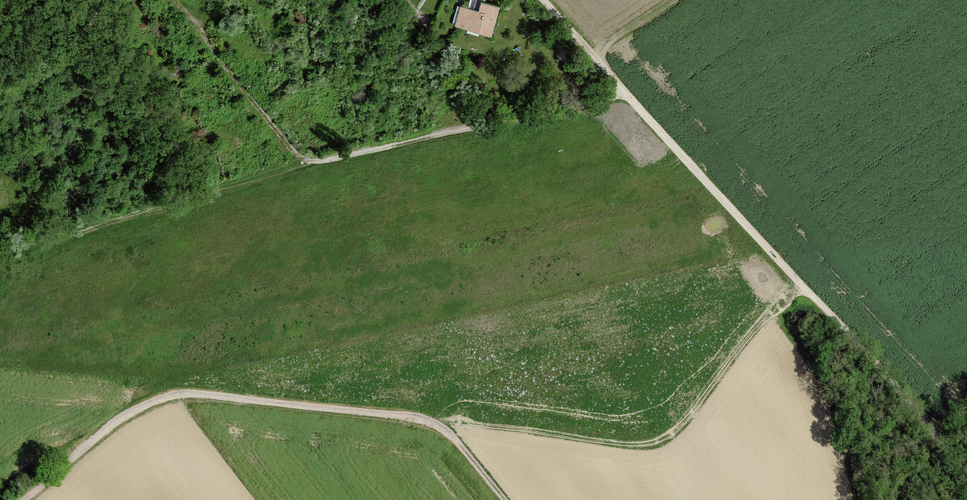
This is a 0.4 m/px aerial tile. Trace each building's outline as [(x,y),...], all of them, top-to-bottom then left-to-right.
[(469,9),(462,6),(457,26),(493,36),(501,8),(485,3),(486,0),(472,0),(469,9)]
